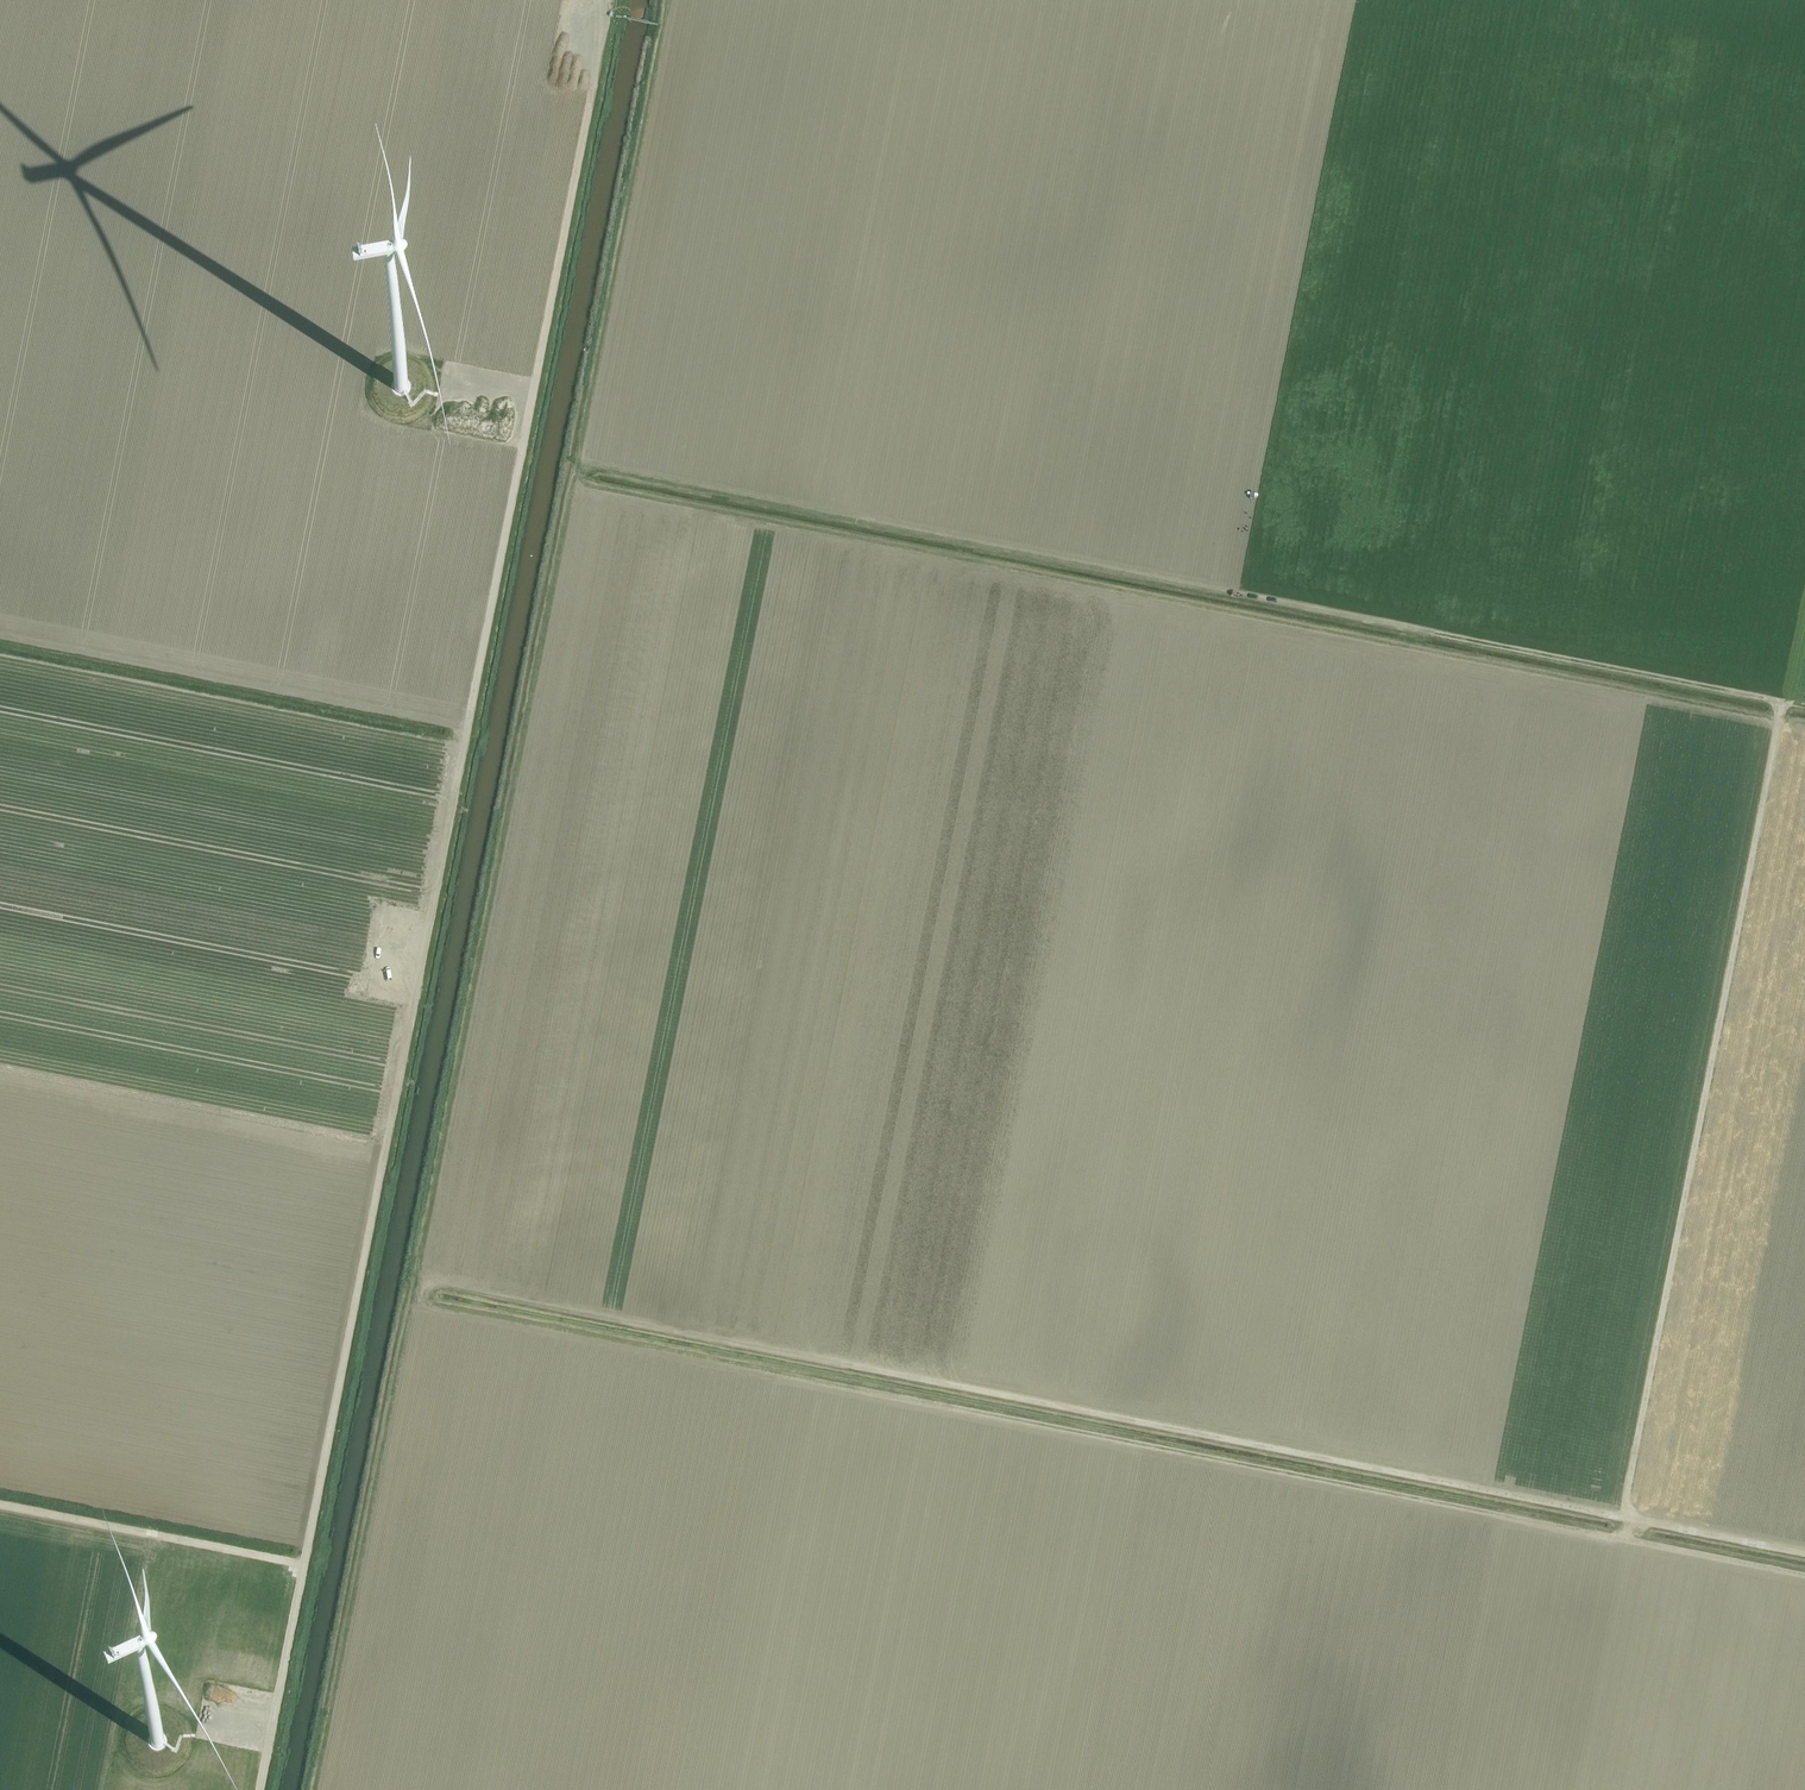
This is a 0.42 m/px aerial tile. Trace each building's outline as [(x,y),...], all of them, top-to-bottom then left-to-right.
[(555,64),(555,52),(544,52),(543,64),(555,64)] [(413,389),(413,388),(413,386),(412,385),(412,383),(411,382),(411,381),(410,379),(408,378),(407,378),(406,377),(405,376),(403,376),(402,376),(400,376),(399,376),(397,376),(396,377),(395,378),(393,378),(392,380),(391,381),(390,382),(390,383),(389,385),(389,386),(389,388),(389,389),(389,391),(390,392),(390,393),(391,395),(392,396),(393,397),(395,398),(396,398),(397,399),(399,399),(400,399),(402,400),(403,399),(405,399),(406,398),(407,398),(408,397),(410,396),(411,395),(411,393),(412,392),(412,391),(413,389)] [(232,1727),(238,1729),(243,1718),(236,1715),(232,1727)] [(169,1743),(169,1742),(169,1740),(169,1739),(168,1737),(168,1736),(167,1735),(166,1734),(165,1733),(164,1732),(162,1731),(161,1730),(160,1730),(158,1730),(157,1730),(155,1730),(154,1730),(152,1731),(151,1732),(150,1733),(149,1734),(148,1735),(147,1736),(146,1737),(146,1739),(146,1740),(145,1742),(146,1743),(146,1745),(146,1746),(147,1747),(148,1749),(149,1750),(150,1751),(151,1752),(152,1753),(154,1753),(155,1753),(157,1754),(158,1754),(160,1753),(161,1753),(162,1753),(164,1752),(165,1751),(166,1750),(167,1749),(168,1747),(168,1746),(169,1745),(169,1743)]
